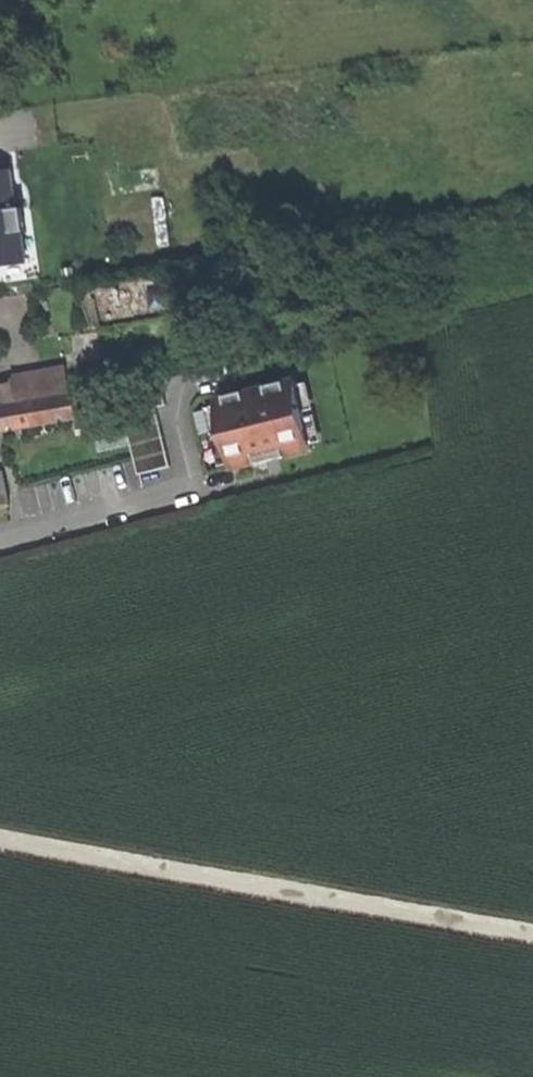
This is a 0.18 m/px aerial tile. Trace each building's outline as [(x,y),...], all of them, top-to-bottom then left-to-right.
[(0,171),(0,266),(28,262),(24,231),(29,230),(26,207),(17,208),(12,170),(0,171)] [(0,385),(0,404),(71,392),(67,369),(13,378),(14,382),(0,385)] [(135,413),(124,416),(136,461),(139,474),(171,466),(156,407),(166,404),(159,376),(128,384),(135,413)] [(313,451),(311,443),(304,418),(303,410),(297,386),(295,379),(215,399),(217,405),(223,431),(224,435),(225,439),(231,464),(232,467),(233,471),(313,451)] [(297,386),(303,410),(313,408),(307,383),(297,386)] [(91,391),(74,395),(78,413),(95,410),(91,391)] [(78,413),(74,395),(0,408),(0,427),(78,413)] [(213,433),(223,431),(217,405),(207,408),(213,433)] [(304,418),(311,443),(322,440),(316,415),(304,418)] [(220,467),(231,464),(225,439),(214,442),(220,467)] [(0,471),(0,504),(10,502),(4,470),(0,471)]
